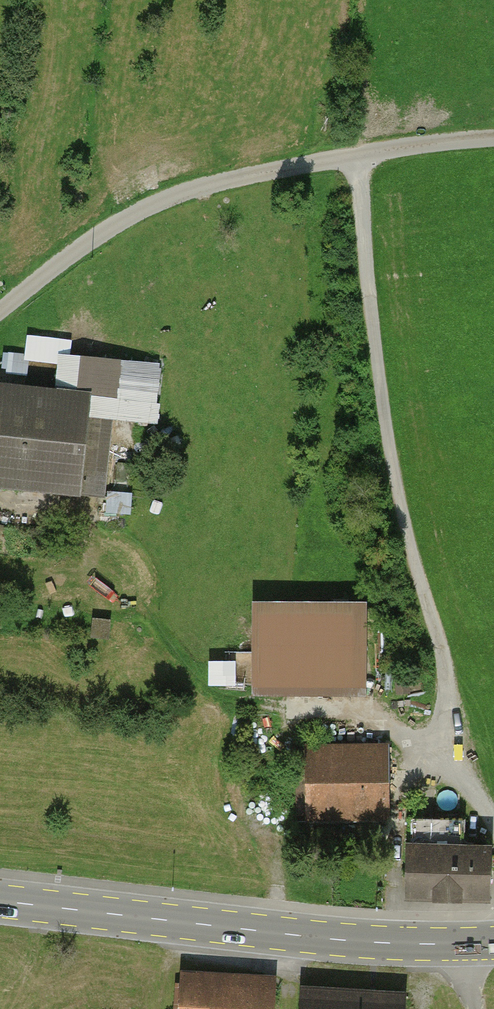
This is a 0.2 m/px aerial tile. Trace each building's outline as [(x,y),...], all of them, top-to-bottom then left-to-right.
[(1,470),(0,482),(0,484),(100,494),(108,411),(113,412),(118,365),(85,362),(81,409),(0,401),(0,469),(1,470)] [(132,505),(133,491),(112,490),(111,504),(132,505)] [(350,611),(259,611),(259,678),(350,678),(350,611)] [(110,620),(94,618),(92,634),(108,636),(110,620)] [(385,748),(297,749),(298,816),(385,816),(385,748)] [(411,818),(409,895),(486,897),(487,849),(463,848),(464,819),(411,818)] [(172,971),(170,1008),(266,1008),(267,975),(172,971)] [(297,985),(295,1008),(398,1008),(399,990),(297,985)]
